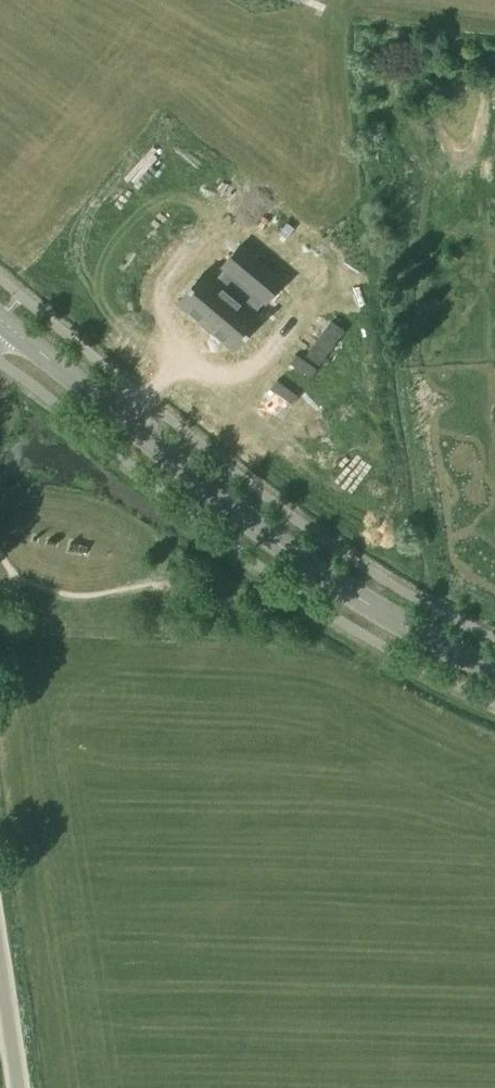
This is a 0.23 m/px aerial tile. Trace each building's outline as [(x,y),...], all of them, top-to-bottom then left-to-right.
[(2,21),(11,0),(0,0),(0,20),(2,21)] [(235,257),(218,278),(239,294),(256,273),(235,257)] [(256,273),(239,294),(263,314),(280,293),(256,273)] [(203,338),(228,306),(198,282),(173,313),(203,338)] [(228,306),(203,338),(234,363),(259,331),(228,306)]
